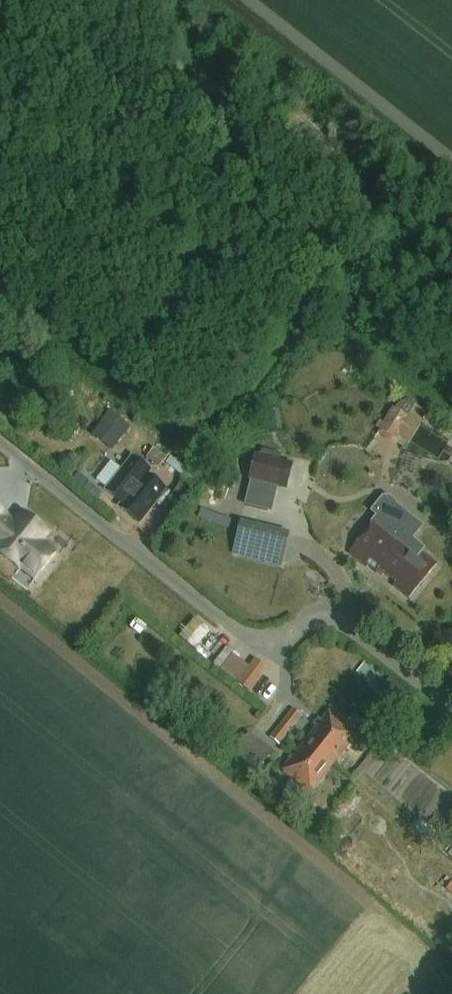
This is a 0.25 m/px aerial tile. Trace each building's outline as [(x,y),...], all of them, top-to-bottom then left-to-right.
[(393,404),(378,426),(407,445),(422,423),(393,404)] [(112,451),(131,428),(110,411),(92,435),(112,451)] [(140,522),(157,500),(160,502),(168,493),(169,492),(149,476),(149,475),(152,473),(132,458),(106,491),(121,502),(120,504),(119,505),(120,506),(140,522)] [(257,458),(252,479),(279,485),(284,487),(289,466),(257,458)] [(402,514),(392,506),(374,526),(351,553),(367,566),(369,564),(383,576),(385,573),(397,583),(395,585),(409,597),(437,565),(406,539),(413,530),(399,517),(402,514)] [(203,508),(200,516),(227,526),(231,518),(203,508)] [(19,574),(26,564),(40,575),(55,557),(41,545),(48,536),(22,515),(11,528),(3,522),(7,518),(0,513),(0,559),(19,574)] [(240,523),(232,555),(281,567),(289,535),(240,523)] [(215,665),(232,678),(244,662),(227,649),(215,665)] [(255,690),(267,670),(253,661),(237,685),(251,694),(255,690)] [(284,745),(303,713),(293,707),(275,739),(284,745)] [(304,742),(333,765),(344,751),(339,747),(351,733),(327,714),(304,742)] [(272,752),(248,733),(237,748),(223,736),(217,744),(255,774),(272,752)] [(322,778),(333,765),(304,742),(282,769),(306,789),(318,775),(322,778)]
